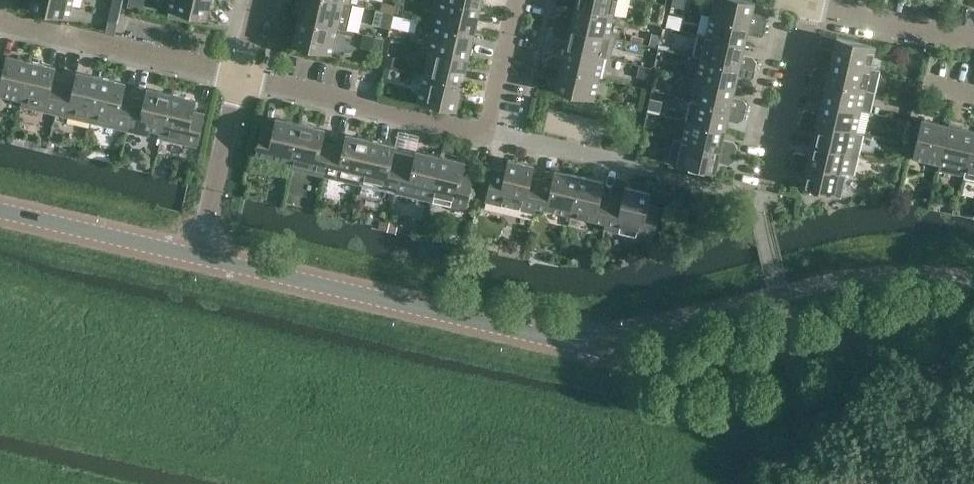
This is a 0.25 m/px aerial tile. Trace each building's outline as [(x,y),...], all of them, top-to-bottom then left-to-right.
[(73,0),(32,0),(30,9),(69,17),(73,0)] [(211,0),(170,0),(168,9),(207,18),(211,0)] [(344,1),(340,0),(303,0),(299,18),(338,27),(344,28),(350,2),(344,1)] [(456,0),(435,0),(430,21),(436,22),(475,31),(481,6),(456,0)] [(575,5),(614,14),(622,16),(625,0),(576,0),(575,5)] [(755,2),(755,1),(750,0),(714,0),(711,14),(765,27),(767,19),(765,17),(752,14),(755,2)] [(382,1),(380,9),(385,10),(394,13),(396,4),(382,1)] [(397,2),(395,13),(403,14),(405,4),(397,2)] [(609,35),(614,14),(575,5),(571,22),(567,20),(568,16),(559,14),(556,15),(555,22),(609,35)] [(385,10),(381,26),(391,28),(394,13),(385,10)] [(395,13),(392,26),(403,28),(405,16),(395,13)] [(763,34),(765,27),(711,14),(706,35),(745,44),(747,33),(761,36),(763,34)] [(331,53),(338,27),(299,18),(293,44),(331,53)] [(117,22),(108,20),(106,32),(115,34),(117,22)] [(469,57),(475,31),(436,22),(430,48),(469,57)] [(615,36),(609,35),(555,22),(553,30),(554,32),(563,34),(564,29),(569,30),(565,47),(604,56),(610,57),(615,36)] [(745,44),(706,35),(698,33),(693,54),(701,56),(755,69),(757,61),(756,59),(742,56),(745,44)] [(836,42),(834,47),(832,58),(870,67),(875,45),(837,36),(837,37),(821,33),(819,41),(821,43),(830,45),(831,41),(836,42)] [(365,34),(362,46),(380,50),(381,51),(384,39),(376,37),(365,34)] [(599,77),(604,56),(565,47),(561,64),(557,63),(558,58),(549,56),(547,57),(545,64),(599,77)] [(463,83),(469,57),(430,48),(424,74),(463,83)] [(368,54),(367,62),(377,64),(379,56),(368,54)] [(32,60),(7,55),(4,66),(0,65),(0,93),(23,99),(32,60)] [(754,76),(755,69),(701,56),(696,77),(735,86),(738,75),(751,78),(754,76)] [(388,57),(386,65),(395,67),(397,59),(388,57)] [(878,69),(870,67),(832,58),(828,75),(823,74),(824,69),(815,67),(813,68),(811,76),(865,88),(874,90),(878,69)] [(56,66),(32,60),(23,99),(21,105),(56,113),(64,80),(53,78),(56,66)] [(594,99),(599,77),(545,64),(543,72),(545,74),(554,76),(555,71),(559,72),(555,90),(594,99)] [(639,64),(636,76),(648,79),(649,79),(652,67),(651,67),(639,64)] [(385,65),(383,75),(393,77),(395,68),(385,65)] [(91,121),(102,77),(77,71),(74,83),(64,80),(56,113),(91,121)] [(456,109),(463,83),(424,74),(418,100),(456,109)] [(874,90),(865,88),(811,76),(810,83),(811,86),(820,88),(821,83),(826,84),(822,101),(861,109),(869,111),(874,90)] [(126,82),(102,77),(91,121),(126,129),(134,96),(124,94),(126,82)] [(732,98),(735,86),(696,77),(691,98),(746,111),(747,104),(746,101),(732,98)] [(163,131),(172,93),(147,87),(145,99),(134,96),(126,129),(150,135),(151,129),(163,131)] [(172,93),(163,131),(161,137),(197,146),(205,113),(194,110),(197,99),(172,93)] [(650,97),(647,110),(660,113),(663,100),(650,97)] [(744,118),(746,111),(691,98),(687,119),(725,128),(728,117),(742,120),(744,118)] [(856,131),(861,109),(822,101),(818,117),(813,116),(815,111),(806,109),(803,110),(801,118),(856,131)] [(864,132),(856,131),(801,118),(800,125),(801,128),(810,130),(811,125),(816,126),(812,143),(859,153),(864,132)] [(940,163),(949,124),(922,118),(913,156),(940,163)] [(292,161),(300,123),(287,119),(286,122),(275,120),(273,129),(262,126),(256,153),(292,161)] [(722,140),(725,128),(687,119),(682,140),(736,153),(738,146),(736,143),(722,140)] [(313,129),(314,126),(300,123),(292,161),(290,167),(325,175),(333,142),(322,140),(324,131),(313,129)] [(973,132),(973,130),(949,124),(940,163),(938,169),(964,175),(973,132)] [(964,175),(964,176),(973,179),(973,132),(964,175)] [(360,184),(371,139),(357,136),(356,139),(345,136),(343,145),(333,142),(325,175),(360,184)] [(384,142),(371,139),(360,184),(395,192),(403,159),(393,156),(395,148),(384,145),(384,142)] [(736,153),(682,140),(674,139),(669,161),(715,171),(718,159),(732,162),(734,160),(736,153)] [(854,175),(859,153),(812,143),(808,159),(804,158),(805,153),(796,151),(793,153),(792,160),(846,173),(854,175)] [(430,200),(441,155),(427,152),(426,155),(415,152),(413,161),(403,159),(395,192),(430,200)] [(454,158),(441,155),(430,200),(466,208),(474,175),(463,173),(465,164),(454,161),(454,158)] [(534,211),(535,206),(542,179),(531,176),(533,168),(522,165),(523,162),(508,158),(505,170),(493,167),(485,200),(534,211)] [(841,195),(846,173),(792,160),(790,167),(791,170),(800,172),(802,167),(806,168),(802,186),(841,195)] [(571,214),(580,175),(566,172),(565,175),(554,172),(552,181),(542,179),(535,206),(571,214)] [(593,178),(580,175),(571,214),(606,222),(612,195),(601,193),(603,184),(593,181),(593,178)] [(612,195),(606,222),(604,228),(653,239),(661,206),(648,203),(651,192),(636,188),(635,191),(624,189),(622,197),(612,195)] [(380,218),(378,229),(386,231),(389,220),(380,218)] [(389,220),(386,231),(396,234),(399,222),(389,220)]
